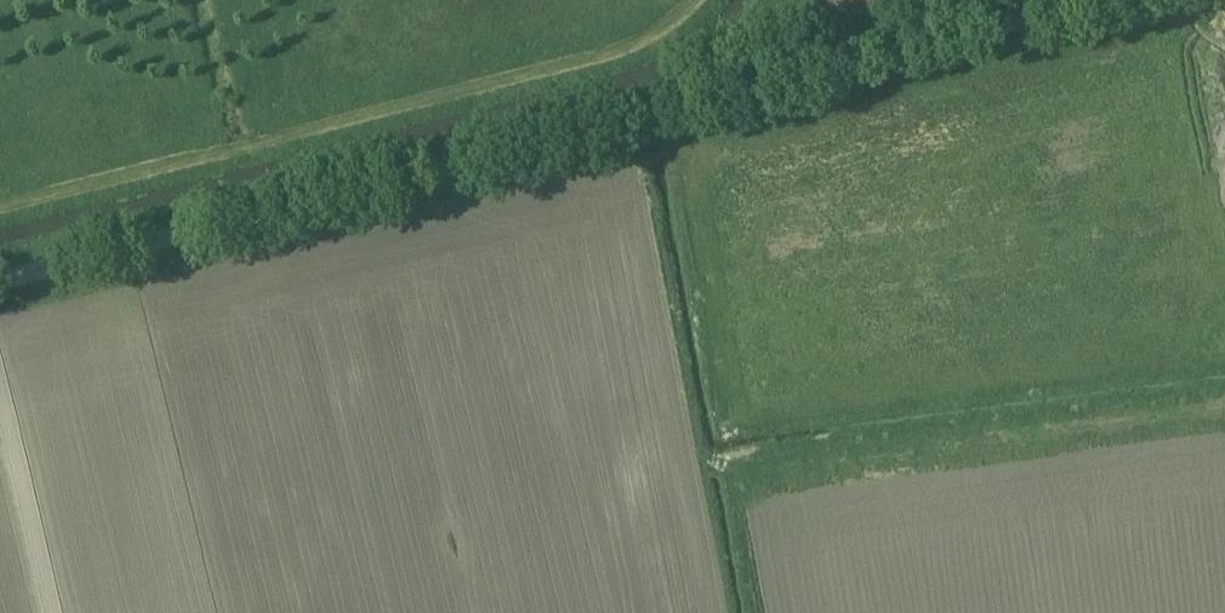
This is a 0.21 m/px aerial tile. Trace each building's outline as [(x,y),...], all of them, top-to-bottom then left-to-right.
[(848,9),(875,6),(874,0),(821,0),(825,36),(851,33),(848,9)] [(888,10),(901,6),(899,0),(885,0),(888,10)]
